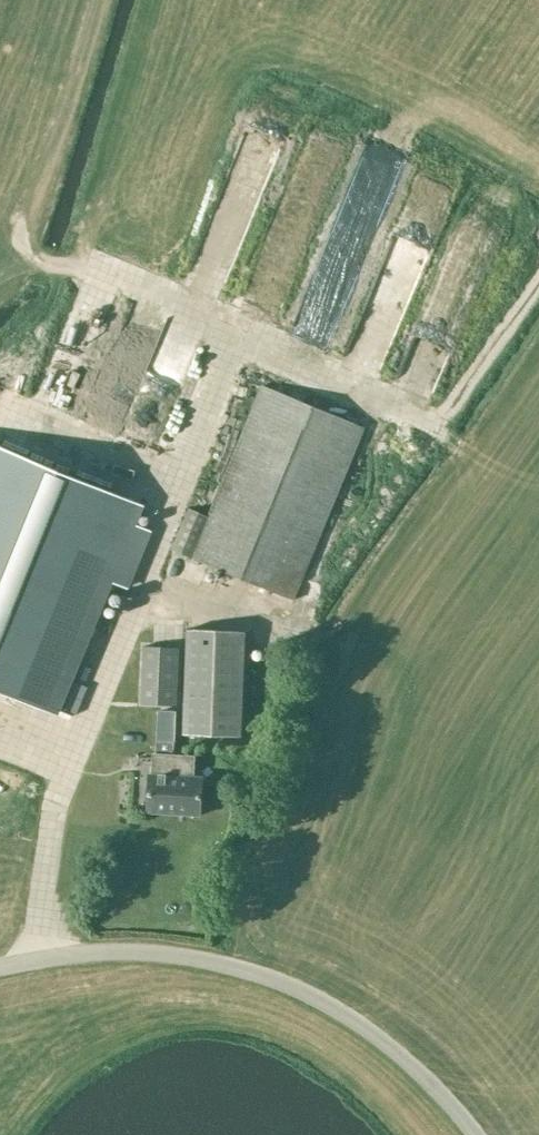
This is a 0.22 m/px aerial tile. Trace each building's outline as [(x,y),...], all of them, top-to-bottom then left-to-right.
[(342,205),(316,276),(327,280),(314,315),(329,320),(367,214),(342,205)] [(484,252),(494,223),(462,211),(443,263),(458,269),(467,246),(484,252)] [(193,556),(192,556),(295,599),(365,427),(263,385),(209,517),(189,508),(173,548),(193,556)] [(0,447),(0,691),(59,716),(114,583),(129,589),(153,531),(137,525),(144,506),(0,447)] [(185,732),(243,735),(247,629),(189,627),(185,732)] [(179,648),(143,646),(141,704),(177,706),(179,648)] [(158,711),(157,740),(156,757),(154,757),(153,776),(150,776),(148,812),(201,814),(202,778),(194,778),(194,759),(174,758),(174,739),(176,712),(158,711)]
